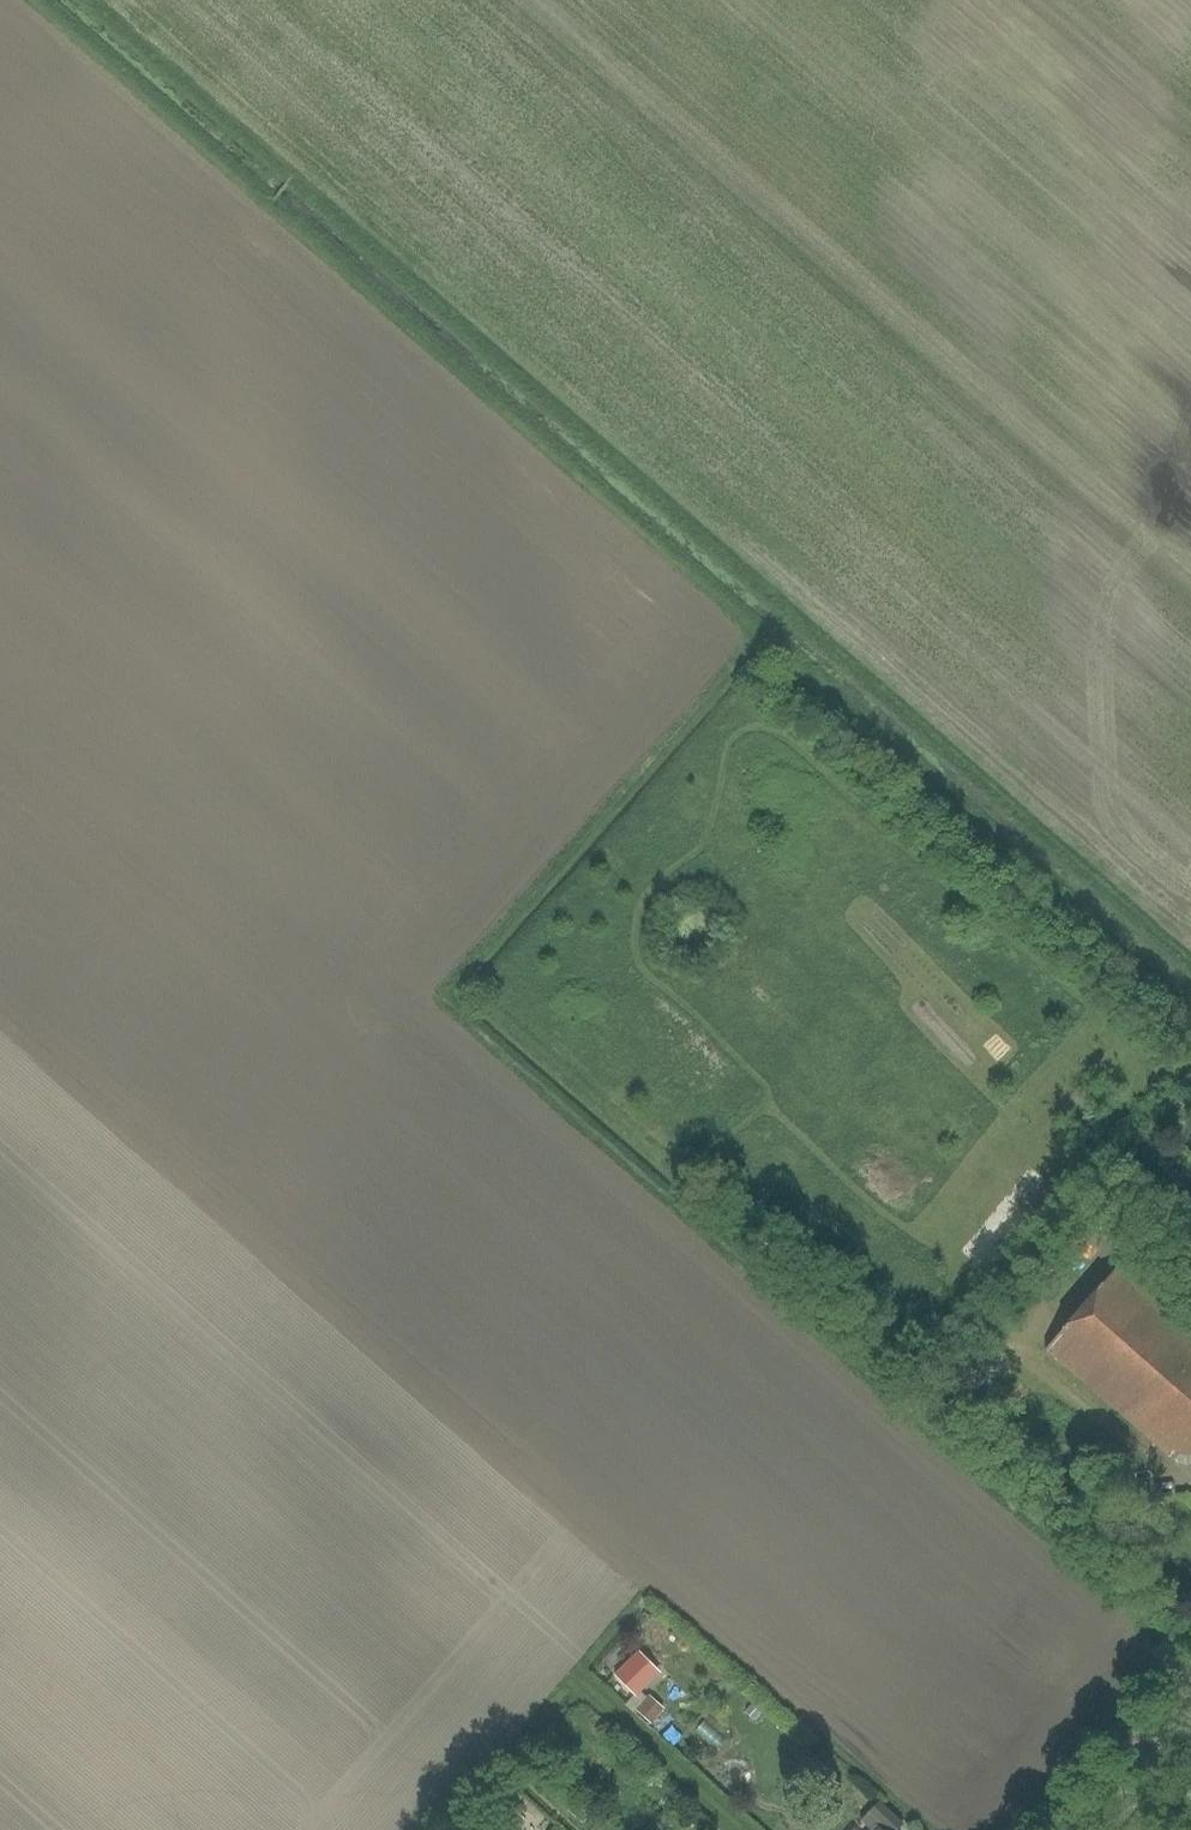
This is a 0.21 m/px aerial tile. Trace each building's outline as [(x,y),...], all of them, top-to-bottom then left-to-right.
[(1047,1349),(1171,1460),(1177,1453),(1190,1456),(1190,1333),(1119,1268),(1047,1349)] [(639,1653),(615,1677),(635,1697),(659,1673),(639,1653)] [(652,1724),(665,1710),(650,1696),(637,1710),(652,1724)] [(904,1826),(880,1804),(863,1823),(871,1829),(901,1829),(904,1826)]
